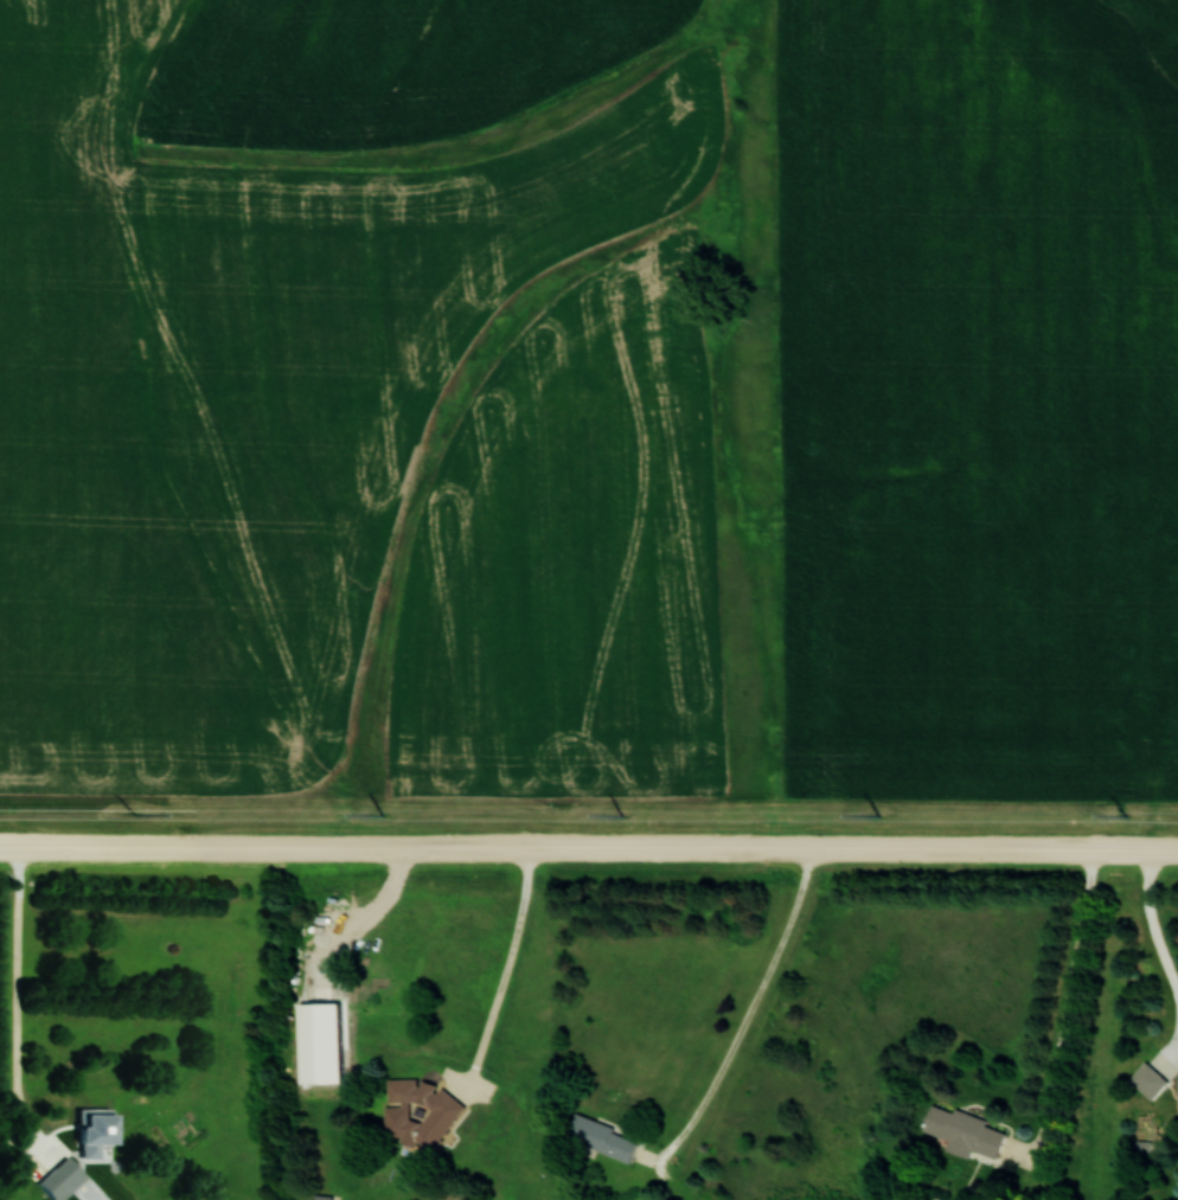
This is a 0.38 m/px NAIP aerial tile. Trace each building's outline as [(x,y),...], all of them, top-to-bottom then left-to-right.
[(1155,1099),(1169,1079),(1144,1061),(1130,1081),(1155,1099)] [(391,1079),(392,1137),(405,1137),(405,1148),(456,1147),(455,1093),(441,1094),(441,1078),(391,1079)] [(998,1158),(1006,1132),(987,1125),(989,1119),(956,1108),(955,1112),(933,1104),(924,1130),(950,1139),(946,1150),(969,1158),(972,1149),(998,1158)] [(117,1145),(117,1113),(82,1113),(82,1145),(117,1145)] [(85,1175),(67,1158),(51,1173),(69,1191),(85,1175)]
